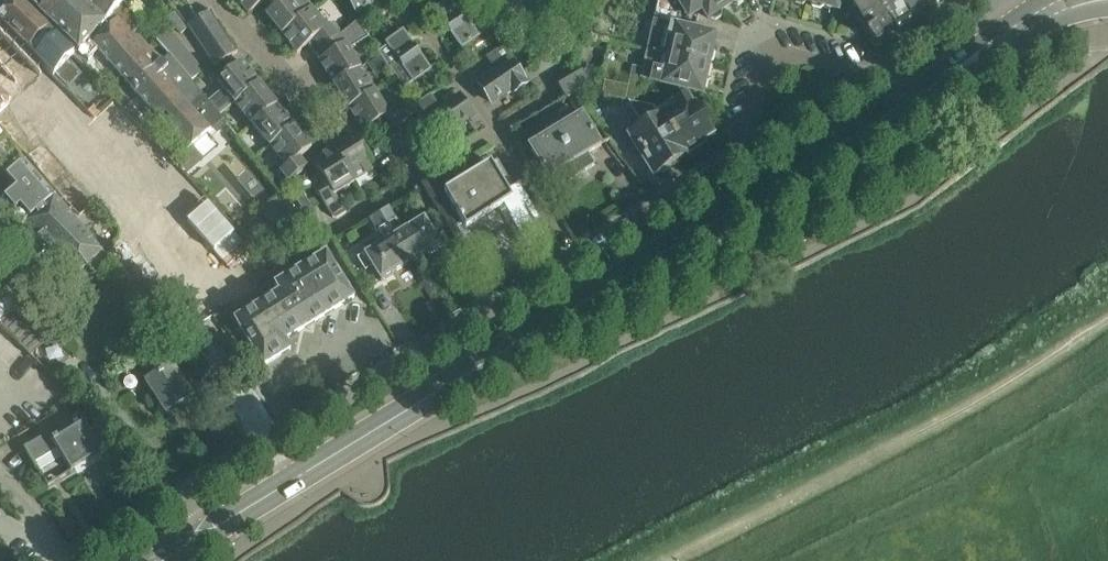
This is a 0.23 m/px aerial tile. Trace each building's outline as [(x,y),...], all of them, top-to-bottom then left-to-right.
[(0,19),(0,22),(54,77),(55,75),(69,89),(82,75),(68,61),(74,53),(19,0),(18,0),(0,19)] [(78,51),(79,51),(90,61),(99,51),(95,46),(109,30),(77,0),(24,0),(78,51)] [(118,0),(77,0),(109,30),(95,46),(99,51),(187,151),(192,146),(222,120),(221,119),(222,119),(219,115),(209,102),(191,81),(203,71),(197,64),(186,74),(180,68),(174,61),(169,55),(163,48),(155,40),(142,25),(136,18),(124,4),(123,5),(118,0)] [(248,13),(265,0),(238,0),(248,13)] [(275,8),(274,7),(266,14),(281,33),(312,9),(304,0),(285,0),(275,8)] [(357,13),(375,0),(376,0),(348,0),(357,13)] [(446,24),(451,32),(452,32),(462,47),(477,36),(490,27),(470,0),(449,0),(436,9),(446,24)] [(659,1),(655,18),(663,20),(662,24),(653,22),(647,50),(647,51),(708,65),(708,63),(712,60),(714,54),(711,50),(714,36),(677,28),(678,23),(680,13),(674,3),(672,0),(658,0),(659,1)] [(688,19),(702,11),(708,20),(710,18),(711,20),(715,21),(721,17),(721,13),(720,12),(721,11),(714,0),(676,0),(688,19)] [(721,11),(732,4),(737,7),(743,3),(743,0),(714,0),(721,11)] [(808,3),(809,3),(812,7),(818,9),(822,7),(837,11),(840,0),(809,0),(808,3)] [(899,23),(884,0),(854,0),(848,4),(873,42),(874,44),(875,45),(876,46),(878,46),(879,46),(881,45),(882,45),(883,44),(884,43),(884,42),(885,40),(885,39),(884,38),(884,37),(883,36),(896,27),(895,25),(899,23)] [(899,23),(902,28),(903,28),(903,29),(904,29),(905,29),(907,27),(908,27),(908,26),(908,25),(904,19),(909,17),(910,19),(927,8),(922,0),(884,0),(899,23)] [(941,0),(922,0),(927,8),(941,0)] [(237,52),(211,9),(189,27),(215,67),(237,52)] [(326,28),(312,9),(281,33),(297,53),(313,40),(321,50),(341,33),(332,23),(326,28)] [(174,12),(168,17),(169,18),(176,28),(180,34),(189,28),(188,28),(176,11),(174,12)] [(315,55),(333,84),(360,68),(348,49),(369,36),(358,20),(341,33),(321,50),(315,55)] [(176,38),(168,29),(155,40),(163,48),(176,38)] [(9,102),(16,109),(30,125),(13,140),(26,153),(41,142),(47,137),(65,159),(59,164),(62,168),(68,163),(85,183),(80,187),(84,191),(89,187),(91,189),(99,183),(104,188),(126,171),(131,177),(154,157),(150,152),(138,138),(135,141),(121,123),(114,129),(109,122),(101,128),(72,152),(28,99),(48,83),(0,32),(0,92),(9,102)] [(413,47),(402,33),(387,43),(388,44),(378,51),(403,87),(413,80),(414,81),(429,70),(418,56),(419,55),(413,47)] [(169,55),(181,45),(176,38),(163,48),(169,55)] [(478,84),(479,85),(491,102),(509,89),(512,93),(526,83),(513,65),(516,63),(502,44),(486,56),(493,66),(483,73),(487,78),(478,84)] [(174,61),(187,51),(181,45),(169,55),(174,61)] [(192,58),(187,51),(174,61),(180,68),(192,58)] [(638,79),(662,85),(678,89),(684,90),(687,91),(701,94),(704,80),(708,77),(710,71),(707,67),(708,65),(653,53),(647,51),(643,69),(631,66),(622,101),(630,103),(632,103),(638,79)] [(192,58),(180,68),(186,74),(197,64),(192,58)] [(241,61),(217,81),(224,90),(209,102),(219,115),(235,103),(259,83),(241,61)] [(333,84),(348,108),(374,91),(360,68),(333,84)] [(567,99),(590,85),(582,72),(559,86),(567,99)] [(235,103),(252,124),(276,104),(259,83),(235,103)] [(662,85),(662,88),(667,96),(668,95),(678,89),(662,85)] [(676,108),(661,118),(684,156),(685,155),(686,156),(691,158),(698,154),(698,148),(698,147),(701,145),(699,142),(711,135),(686,95),(687,91),(684,90),(670,98),(671,99),(673,102),(676,108)] [(389,114),(374,91),(348,108),(363,131),(377,123),(383,133),(417,112),(413,105),(413,106),(409,101),(389,114)] [(9,102),(0,92),(0,111),(9,102)] [(471,115),(459,98),(441,111),(430,94),(425,97),(413,105),(417,112),(426,125),(428,124),(440,142),(454,132),(452,128),(471,115)] [(114,100),(94,120),(101,128),(109,122),(114,129),(121,123),(135,141),(138,138),(150,152),(157,146),(114,100)] [(684,156),(661,118),(654,108),(632,103),(630,103),(629,107),(635,116),(641,116),(647,126),(630,136),(633,140),(630,148),(638,150),(654,174),(656,173),(657,173),(662,176),(669,172),(669,166),(669,165),(684,156)] [(294,126),(276,104),(252,124),(270,146),(294,126)] [(30,125),(16,109),(0,123),(0,126),(12,140),(13,140),(30,125)] [(589,153),(602,145),(583,115),(530,147),(549,178),(562,170),(569,182),(596,165),(589,153)] [(288,181),(306,167),(298,158),(311,147),(294,126),(270,146),(286,167),(280,172),(288,181)] [(25,224),(56,196),(12,147),(0,133),(0,166),(19,185),(1,203),(23,225),(25,224)] [(355,136),(334,149),(355,182),(376,169),(355,136)] [(91,199),(84,191),(80,187),(70,176),(64,169),(63,170),(62,168),(59,164),(52,155),(41,142),(26,153),(44,175),(76,212),(91,199)] [(355,182),(334,149),(313,162),(324,179),(312,186),(326,208),(332,217),(336,218),(345,212),(335,194),(355,182)] [(547,241),(535,222),(527,207),(531,204),(519,185),(508,192),(491,164),(444,193),(466,229),(503,206),(510,217),(509,218),(529,252),(547,241)] [(304,212),(312,207),(304,195),(296,200),(304,212)] [(23,225),(7,241),(30,264),(47,247),(76,276),(84,269),(92,277),(108,261),(100,253),(103,250),(56,196),(25,224),(23,225)] [(389,208),(380,213),(387,225),(411,262),(428,252),(431,253),(438,249),(438,245),(441,244),(428,223),(434,219),(431,213),(403,230),(396,219),(389,208)] [(377,232),(379,230),(387,225),(380,213),(369,220),(377,232)] [(410,262),(387,225),(379,230),(385,241),(357,258),(361,264),(368,260),(381,281),(383,279),(387,281),(393,277),(393,273),(410,262)] [(327,254),(294,273),(304,291),(303,291),(319,319),(354,297),(327,254)] [(304,291),(294,273),(276,284),(280,292),(235,319),(263,366),(291,349),(285,340),(319,319),(303,291),(304,291)] [(34,299),(25,308),(41,323),(51,315),(34,299)] [(19,305),(2,323),(3,324),(33,353),(50,336),(19,305)] [(175,346),(151,361),(158,373),(146,381),(165,413),(193,396),(173,365),(183,359),(175,346)] [(57,449),(71,471),(103,452),(79,414),(24,448),(34,463),(57,449)]
